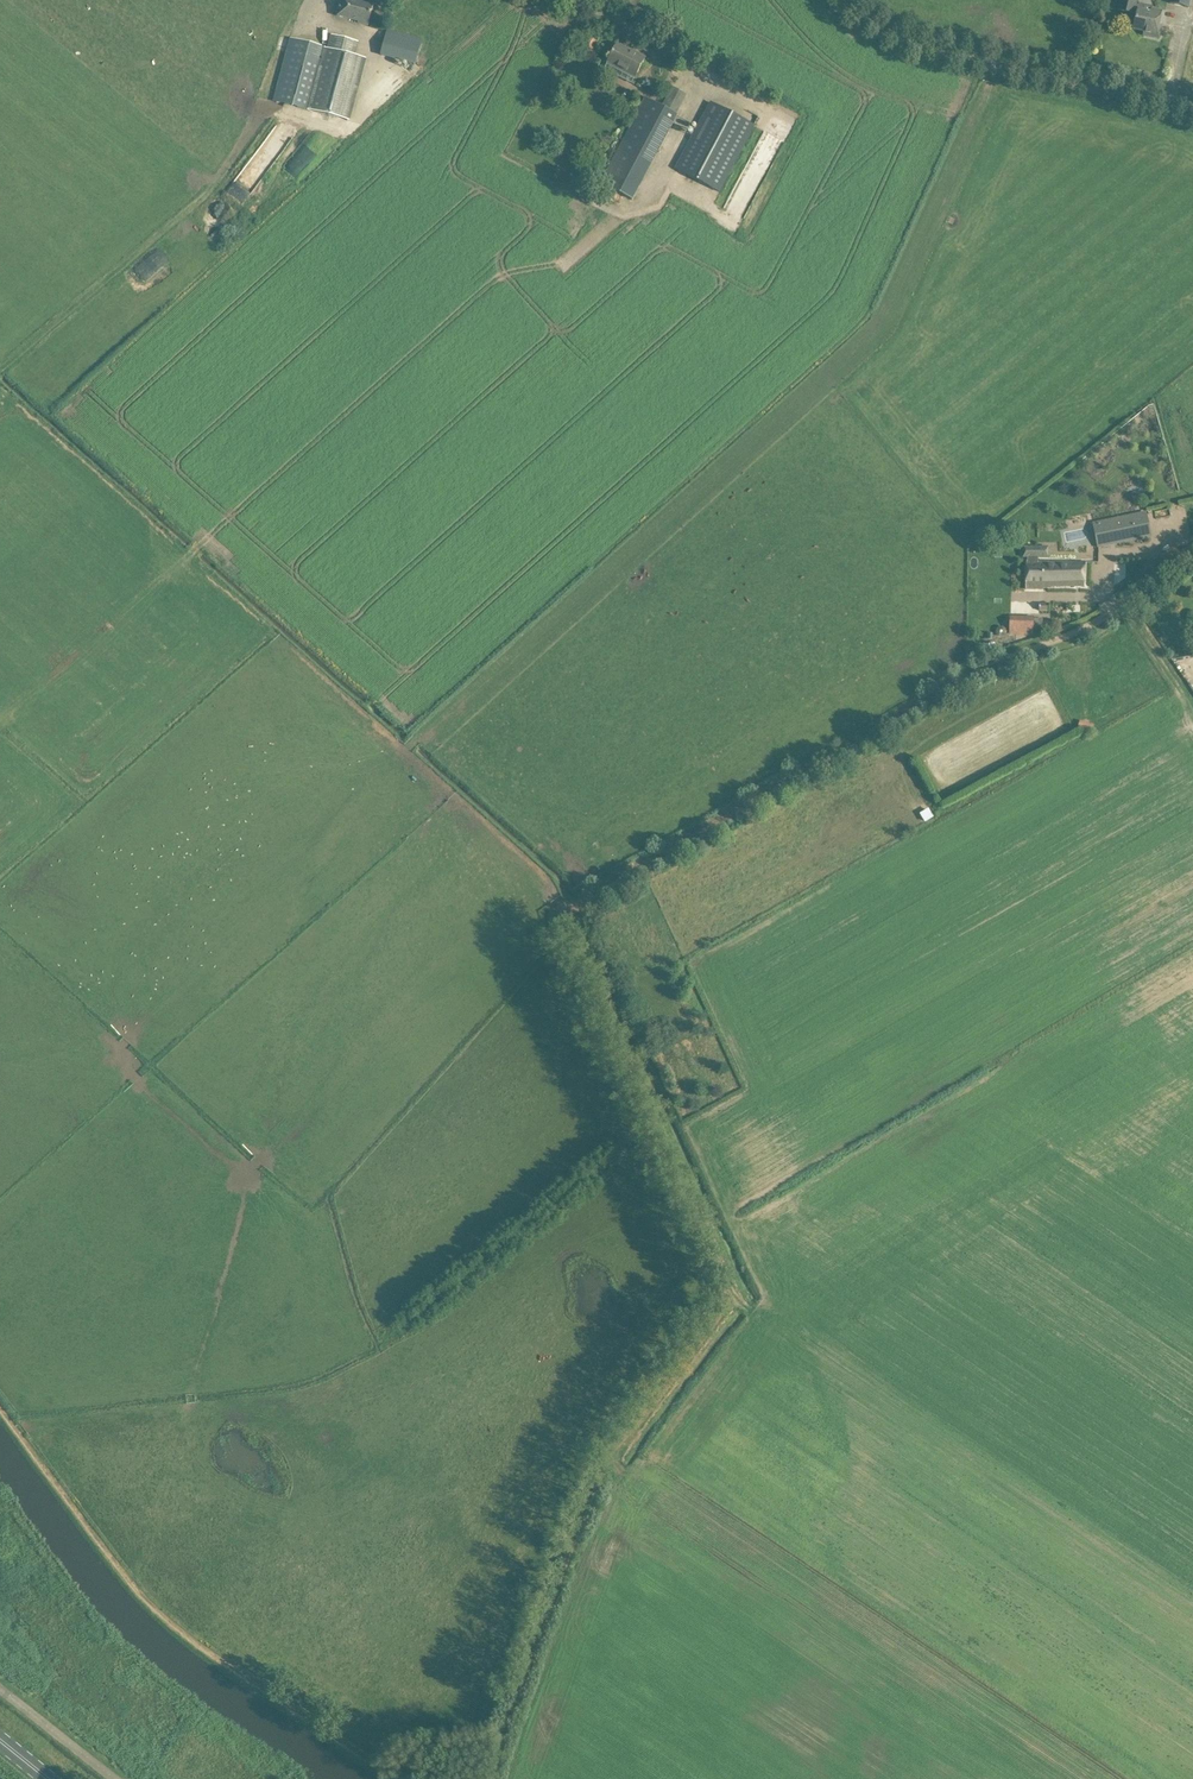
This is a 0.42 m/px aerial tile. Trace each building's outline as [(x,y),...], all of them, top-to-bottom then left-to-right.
[(336,15),(359,21),(358,23),(369,26),(374,5),(360,2),(361,0),(341,0),(336,15)] [(1162,10),(1152,8),(1153,6),(1140,3),(1139,5),(1136,4),(1137,0),(1122,0),(1119,11),(1137,15),(1134,29),(1151,33),(1150,37),(1159,39),(1162,27),(1158,26),(1162,10)] [(415,65),(418,53),(422,40),(388,31),(381,55),(415,65)] [(356,56),(360,43),(331,35),(328,49),(291,39),(275,100),(351,120),(367,59),(356,56)] [(592,53),(598,41),(590,37),(584,48),(592,53)] [(630,52),(617,45),(605,69),(632,83),(646,58),(631,50),(630,52)] [(649,168),(678,115),(687,95),(673,87),(662,106),(646,98),(641,108),(638,107),(636,110),(639,112),(601,182),(633,200),(649,168)] [(720,192),(749,136),(755,125),(711,102),(676,169),(720,192)] [(1146,514),(1094,524),(1098,545),(1151,535),(1146,514)] [(1085,586),(1086,562),(1038,561),(1039,547),(1023,546),(1023,557),(1027,557),(1027,561),(1026,577),(1026,589),(1044,589),(1044,587),(1085,586)] [(1012,635),(1038,633),(1037,615),(1012,616),(1012,635)] [(996,650),(995,642),(982,644),(983,651),(996,650)] [(1077,728),(1092,733),(1095,725),(1080,720),(1077,728)] [(636,998),(630,986),(622,990),(628,1002),(636,998)]
